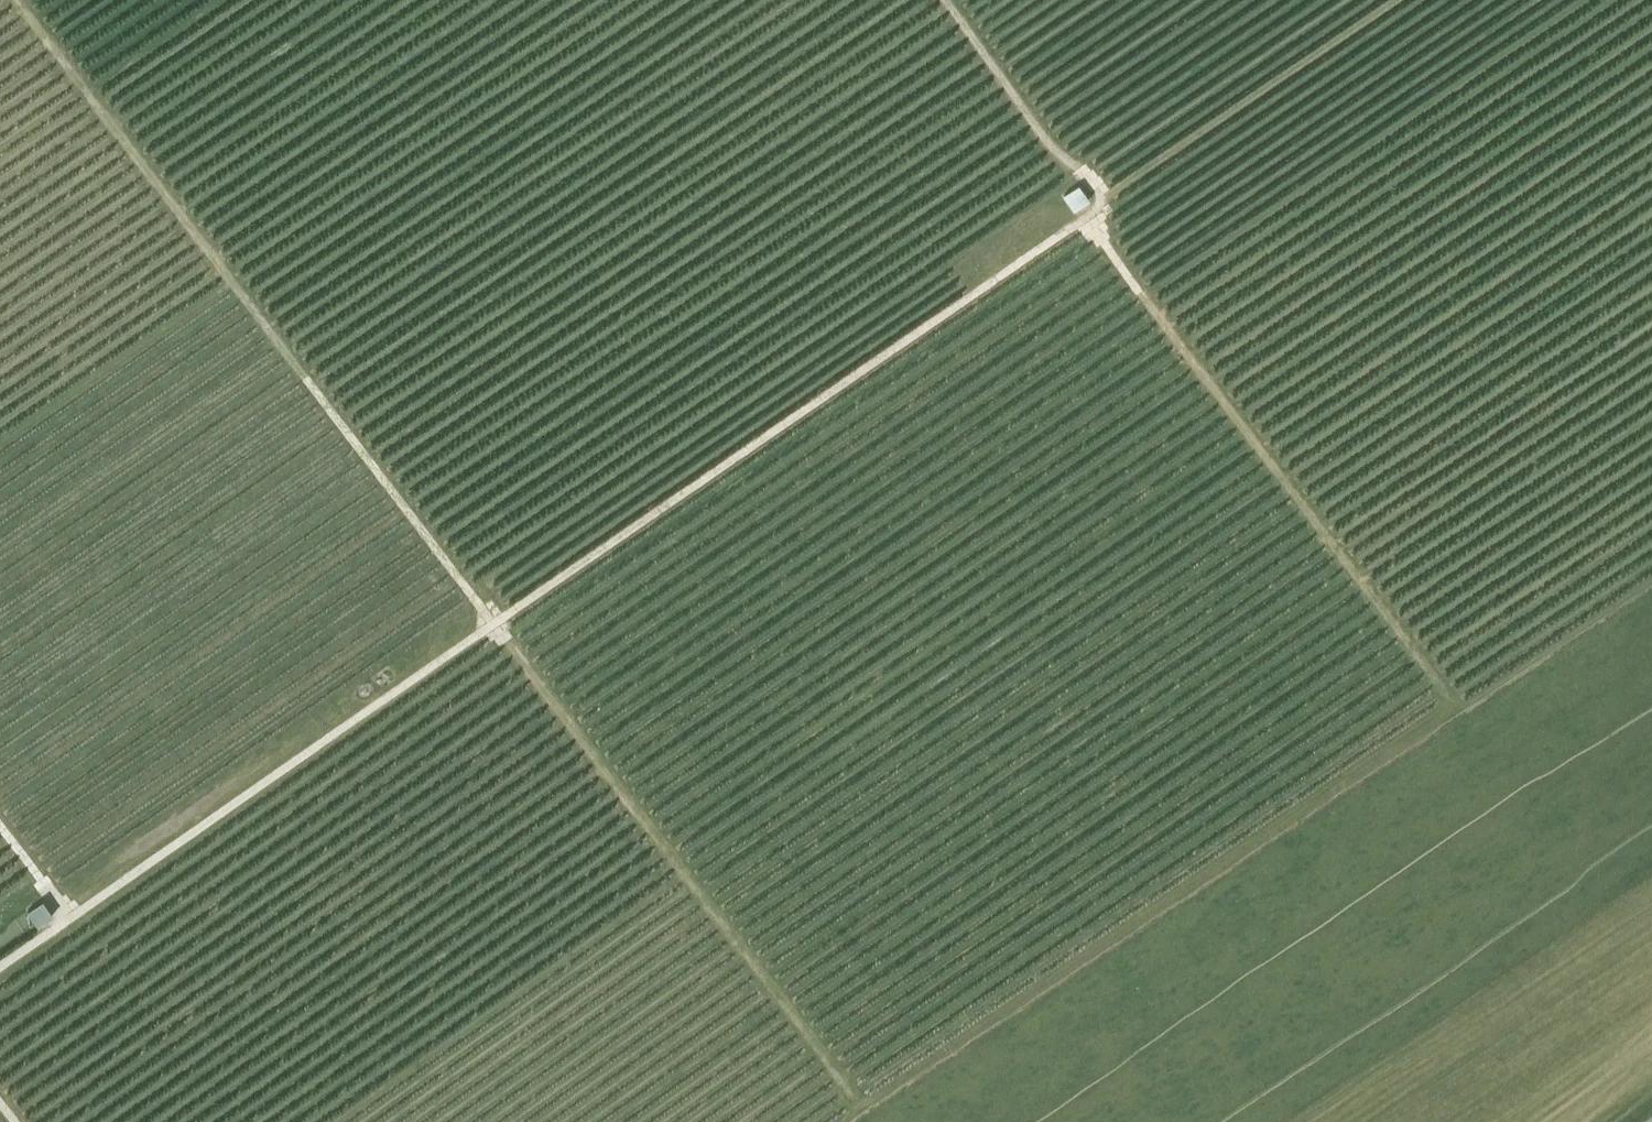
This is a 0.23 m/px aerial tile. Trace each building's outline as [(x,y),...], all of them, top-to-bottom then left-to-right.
[(40,924),(57,913),(48,899),(31,909),(40,924)]
